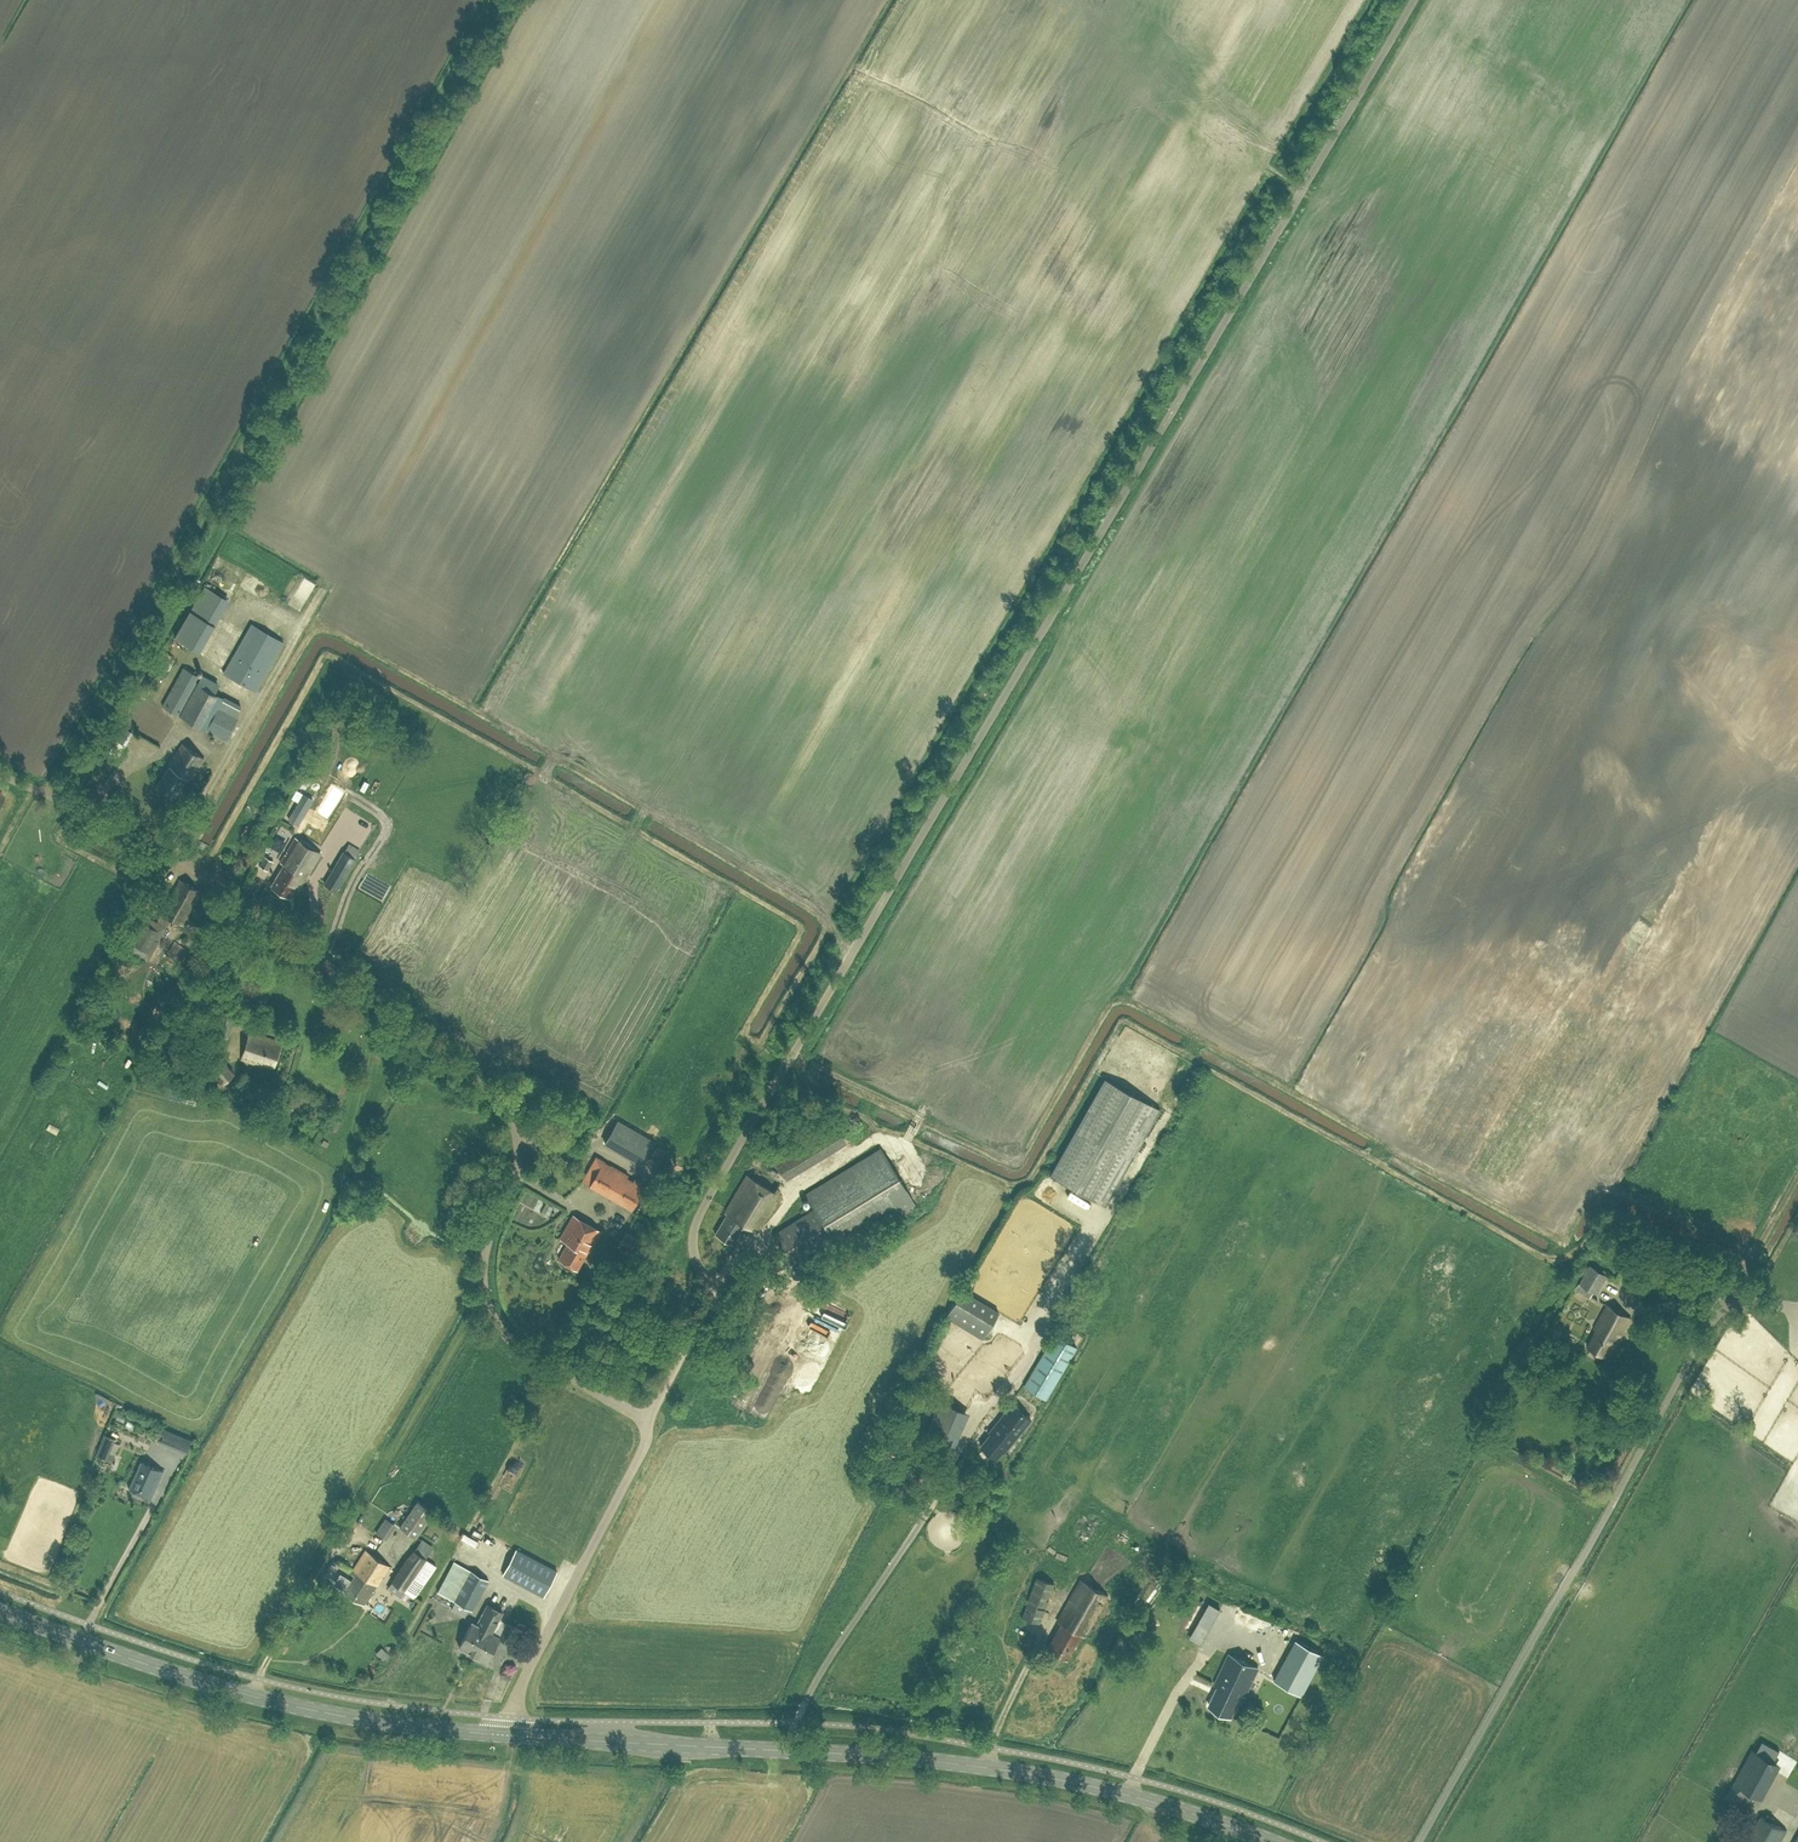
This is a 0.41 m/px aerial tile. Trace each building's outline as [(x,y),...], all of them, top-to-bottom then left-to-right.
[(236,545),(229,559),(237,562),(243,549),(236,545)] [(280,599),(291,606),(307,579),(296,573),(280,599)] [(206,612),(218,591),(208,586),(201,599),(196,596),(191,604),(206,612)] [(211,618),(191,607),(176,636),(196,646),(211,618)] [(256,692),(284,642),(251,623),(223,673),(256,692)] [(201,677),(183,667),(162,706),(205,729),(225,741),(237,718),(240,709),(222,700),(223,697),(214,693),(219,684),(203,675),(201,677)] [(189,780),(204,758),(182,743),(168,765),(169,766),(156,786),(174,798),(187,779),(189,780)] [(307,783),(307,782),(313,772),(307,769),(301,780),(307,783)] [(302,792),(288,818),(298,824),(313,798),(302,792)] [(299,888),(320,852),(295,837),(280,862),(284,864),(271,886),(289,897),(295,886),(299,888)] [(269,870),(274,861),(266,856),(260,865),(269,870)] [(337,891),(350,870),(337,862),(324,884),(337,891)] [(183,925),(201,891),(180,879),(156,921),(148,917),(141,913),(122,948),(147,961),(166,927),(167,927),(171,919),(183,925)] [(228,1037),(236,1015),(223,1010),(215,1032),(228,1037)] [(274,1067),(281,1042),(249,1031),(241,1058),(262,1065),(262,1064),(274,1067)] [(222,1084),(235,1073),(216,1051),(203,1062),(222,1084)] [(1104,1207),(1160,1109),(1105,1078),(1050,1176),(1104,1207)] [(813,1142),(768,1147),(780,1174),(793,1168),(808,1166),(823,1159),(819,1160),(847,1147),(845,1128),(844,1128),(813,1142)] [(621,1130),(618,1137),(640,1149),(643,1143),(621,1130)] [(610,1145),(637,1160),(641,1152),(615,1137),(610,1145)] [(840,1250),(915,1205),(880,1148),(805,1194),(814,1208),(773,1234),(794,1267),(835,1241),(840,1250)] [(643,1186),(594,1158),(581,1181),(629,1209),(643,1186)] [(757,1231),(779,1193),(747,1175),(725,1212),(726,1213),(715,1233),(732,1243),(744,1224),(757,1231)] [(1032,1213),(1036,1206),(1023,1198),(1019,1205),(1032,1213)] [(536,1199),(532,1209),(539,1212),(543,1202),(536,1199)] [(588,1254),(601,1231),(573,1215),(560,1238),(568,1242),(559,1259),(577,1269),(586,1253),(588,1254)] [(624,1235),(620,1243),(631,1249),(635,1242),(624,1235)] [(1590,1297),(1604,1273),(1591,1265),(1580,1283),(1579,1283),(1576,1288),(1590,1297)] [(982,1338),(998,1311),(962,1289),(946,1316),(982,1338)] [(1608,1358),(1626,1326),(1631,1317),(1608,1305),(1594,1328),(1597,1330),(1588,1346),(1608,1358)] [(1791,1314),(1784,1315),(1785,1339),(1793,1338),(1791,1314)] [(1055,1332),(1024,1383),(1045,1396),(1076,1344),(1055,1332)] [(1015,1346),(1005,1335),(985,1351),(994,1363),(1015,1346)] [(1019,1396),(1017,1401),(1026,1406),(1029,1400),(1019,1396)] [(1030,1418),(1012,1403),(989,1432),(991,1433),(981,1446),(995,1458),(1001,1450),(1003,1451),(1030,1418)] [(961,1409),(948,1406),(942,1426),(956,1429),(961,1409)] [(186,1454),(191,1440),(165,1429),(159,1444),(186,1454)] [(107,1460),(116,1439),(104,1434),(96,1456),(107,1460)] [(151,1497),(163,1471),(142,1461),(130,1488),(151,1497)] [(416,1538),(428,1521),(434,1512),(417,1500),(399,1526),(416,1538)] [(394,1524),(384,1518),(376,1531),(385,1537),(394,1524)] [(1083,1553),(1092,1544),(1086,1538),(1077,1548),(1083,1553)] [(425,1558),(433,1546),(422,1539),(415,1550),(413,1549),(391,1581),(414,1597),(436,1565),(425,1558)] [(543,1596),(557,1570),(516,1548),(502,1574),(543,1596)] [(373,1590),(389,1565),(366,1550),(351,1573),(354,1575),(350,1582),(348,1580),(343,1587),(345,1589),(344,1591),(364,1604),(372,1590),(373,1590)] [(455,1601),(451,1608),(465,1615),(469,1608),(472,1610),(488,1579),(470,1570),(456,1597),(454,1600),(455,1601)] [(896,1585),(911,1584),(910,1572),(895,1573),(896,1585)] [(1054,1582),(1053,1582),(1036,1575),(1021,1615),(1040,1622),(1049,1597),(1054,1582)] [(1084,1636),(1107,1594),(1080,1579),(1057,1621),(1060,1623),(1047,1647),(1067,1658),(1080,1634),(1084,1636)] [(487,1629),(492,1632),(502,1612),(487,1603),(476,1624),(472,1621),(459,1646),(472,1653),(487,1629)] [(1210,1603),(1204,1613),(1214,1619),(1220,1609),(1210,1603)] [(487,1629),(472,1653),(486,1661),(499,1637),(508,1642),(516,1627),(506,1622),(499,1636),(492,1632),(487,1629)] [(1296,1639),(1274,1680),(1302,1695),(1324,1654),(1296,1639)] [(382,1659),(388,1653),(383,1648),(377,1654),(382,1659)] [(1245,1695),(1258,1667),(1229,1654),(1215,1684),(1219,1686),(1209,1705),(1231,1716),(1242,1693),(1245,1695)] [(1763,1798),(1781,1765),(1774,1761),(1778,1752),(1757,1740),(1724,1800),(1746,1812),(1755,1794),(1763,1798)] [(1787,1830),(1761,1816),(1747,1841),(1780,1841),(1787,1830)]
